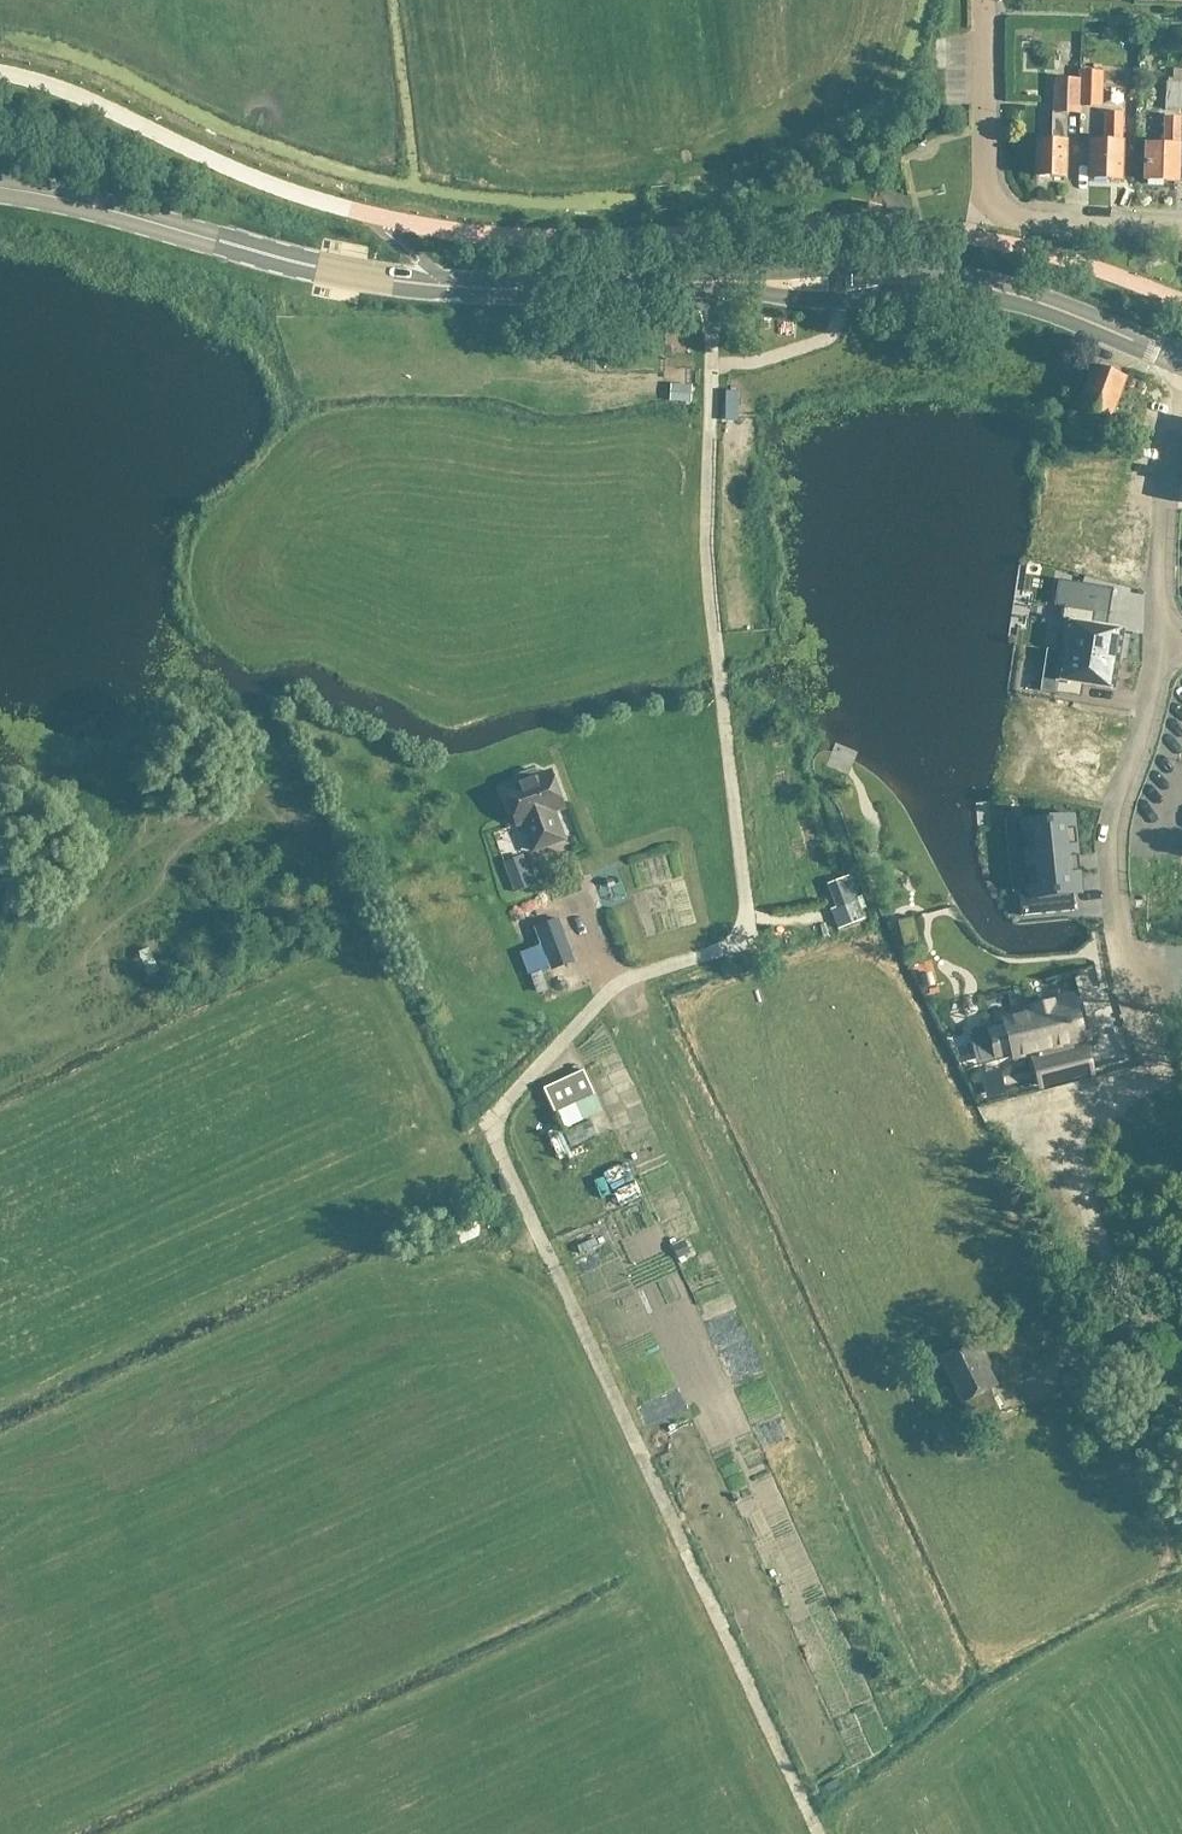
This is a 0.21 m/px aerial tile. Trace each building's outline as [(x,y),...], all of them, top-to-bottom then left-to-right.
[(1181,112),(1181,71),(1179,71),(1178,85),(1165,85),(1164,112),(1181,112)] [(1079,81),(1079,109),(1101,110),(1102,73),(1079,72),(1079,81)] [(1078,116),(1079,81),(1053,80),(1051,143),(1036,142),(1035,178),(1064,179),(1065,143),(1066,116),(1078,116)] [(1128,88),(1127,107),(1135,108),(1136,88),(1128,88)] [(1120,181),(1122,143),(1120,143),(1121,114),(1104,114),(1104,143),(1089,142),(1088,180),(1120,181)] [(1177,183),(1179,120),(1165,119),(1164,146),(1146,146),(1144,181),(1177,183)] [(1108,420),(1123,379),(1119,377),(1118,373),(1111,370),(1107,373),(1094,368),(1085,392),(1083,391),(1076,407),(1077,408),(1068,431),(1085,437),(1093,414),(1108,420)] [(676,374),(675,392),(689,393),(690,374),(676,374)] [(1067,609),(1060,652),(1117,661),(1122,632),(1092,627),(1094,613),(1067,609)] [(1117,661),(1060,652),(1053,695),(1080,699),(1083,685),(1112,690),(1117,661)] [(1038,703),(1031,746),(1088,755),(1092,726),(1063,721),(1065,707),(1038,703)] [(1088,755),(1031,746),(1024,789),(1051,793),(1053,779),(1083,784),(1088,755)] [(563,808),(549,772),(538,777),(536,773),(532,771),(518,776),(516,780),(517,784),(501,790),(515,826),(521,824),(532,852),(562,841),(555,820),(553,821),(550,813),(563,808)] [(1078,892),(1070,819),(1041,822),(1025,824),(1023,824),(1026,857),(1020,857),(1023,884),(1029,883),(1029,888),(1017,889),(1017,892),(1020,917),(1072,911),(1070,893),(1078,892)] [(836,883),(827,886),(828,888),(836,909),(848,904),(857,901),(856,898),(848,878),(839,881),(836,883)] [(857,897),(856,898),(857,901),(860,910),(862,909),(865,908),(861,896),(857,897)] [(903,948),(918,944),(912,918),(896,922),(903,948)] [(557,919),(533,928),(549,971),(573,962),(557,919)] [(155,939),(144,943),(153,968),(164,964),(155,939)] [(1031,1058),(1038,1083),(1089,1069),(1083,1046),(1073,1048),(1070,1037),(1080,1034),(1070,994),(1051,999),(1048,1000),(1048,999),(1030,1004),(1032,1011),(1002,1019),(1003,1024),(972,1032),(978,1058),(1009,1049),(1011,1054),(1033,1048),(1035,1057),(1031,1058)] [(582,1071),(542,1089),(553,1114),(593,1095),(582,1071)] [(641,1150),(670,1138),(659,1112),(631,1124),(641,1150)] [(616,1200),(646,1188),(640,1172),(610,1184),(616,1200)] [(975,1430),(1001,1416),(988,1390),(995,1387),(973,1342),(938,1359),(961,1404),(962,1404),(975,1430)]
